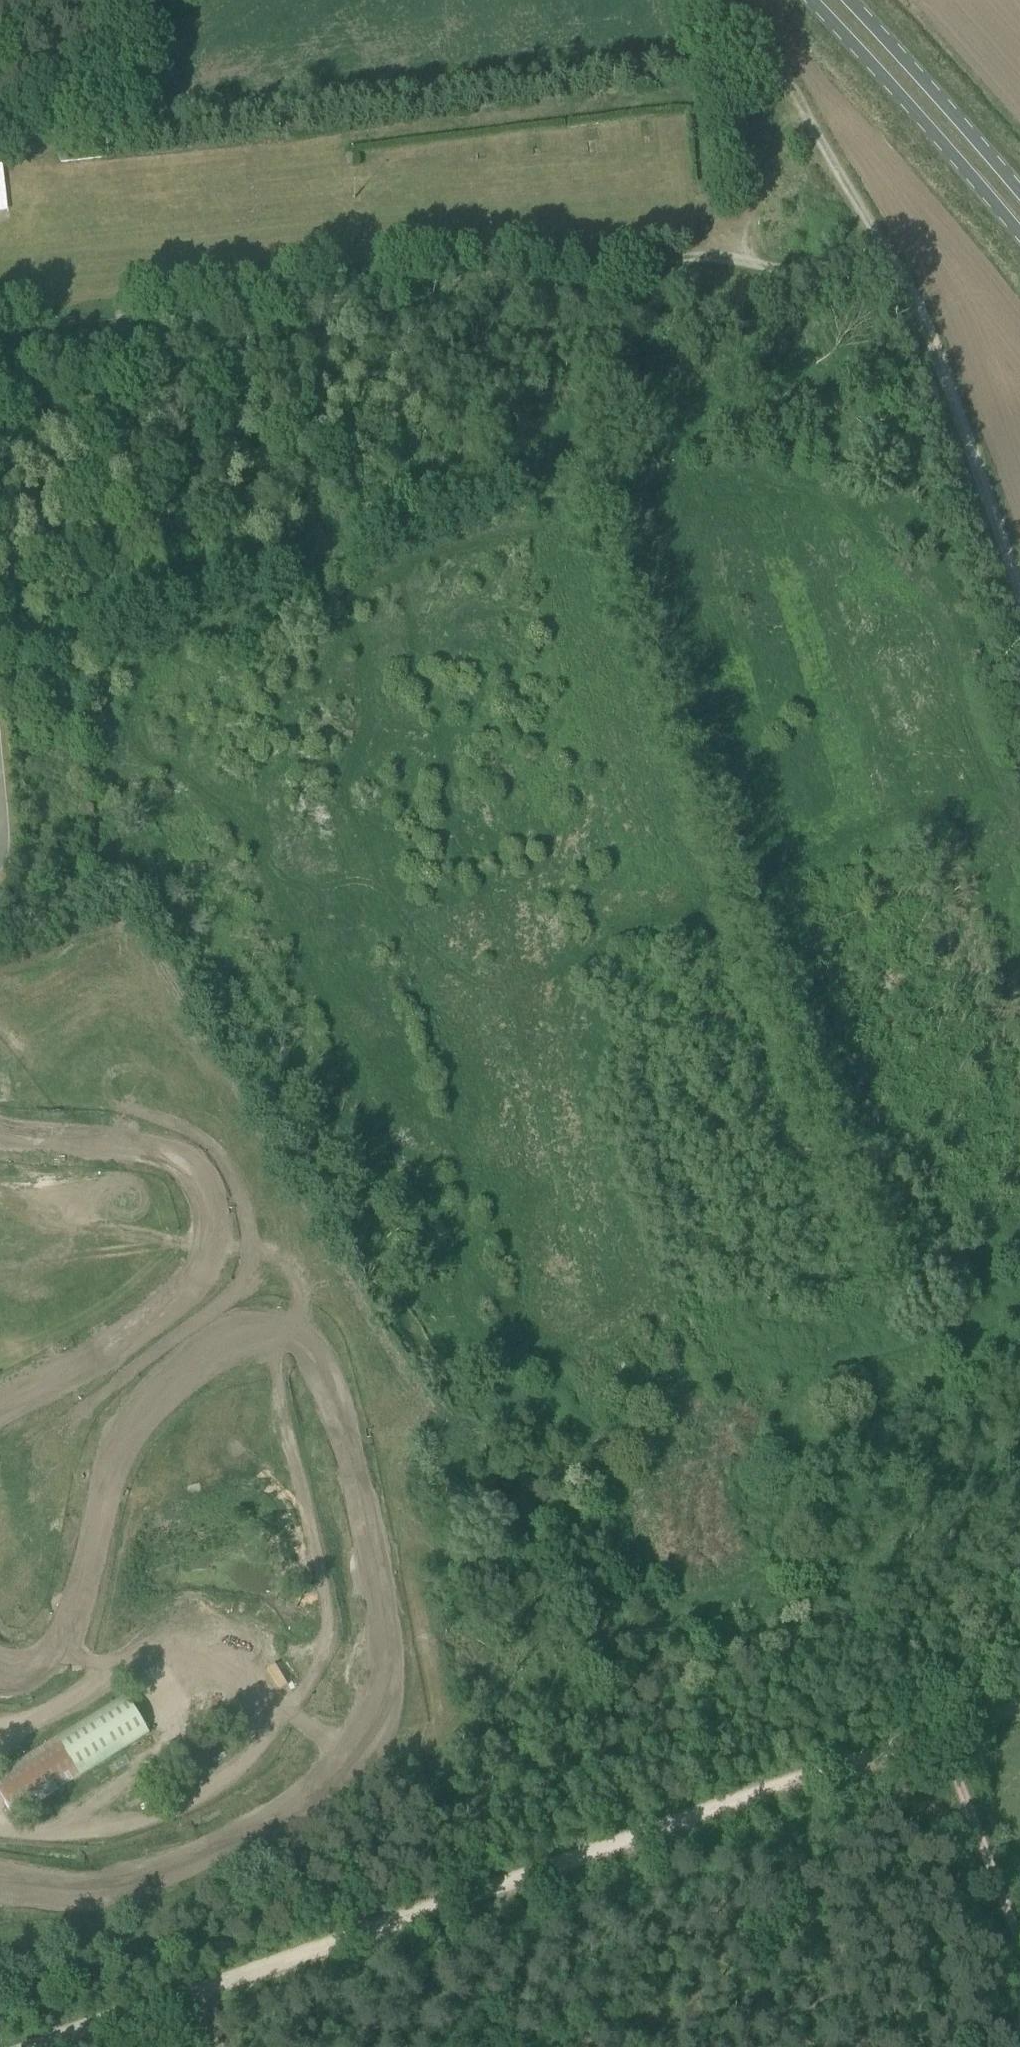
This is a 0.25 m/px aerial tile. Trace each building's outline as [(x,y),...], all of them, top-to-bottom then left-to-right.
[(126,1696),(0,1773),(0,1797),(13,1817),(80,1775),(111,1758),(137,1799),(181,1773),(153,1731),(149,1733),(126,1696)]
